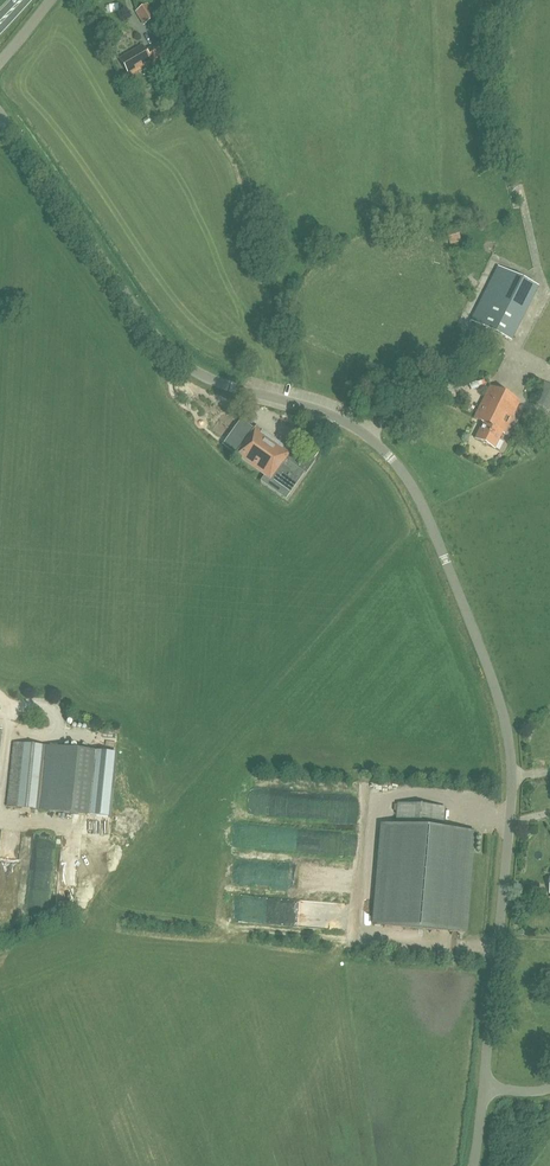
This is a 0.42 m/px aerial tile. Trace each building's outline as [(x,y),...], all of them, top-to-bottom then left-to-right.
[(135,11),(144,25),(157,17),(148,3),(135,11)] [(129,75),(162,56),(156,45),(145,51),(142,45),(119,59),(129,75)] [(186,74),(177,80),(183,88),(191,83),(186,74)] [(462,240),(457,227),(445,231),(450,244),(462,240)] [(497,266),(470,320),(512,341),(539,287),(497,266)] [(490,387),(475,419),(483,423),(476,439),(495,449),(503,433),(504,434),(520,401),(490,387)] [(540,398),(549,407),(549,387),(540,398)] [(264,476),(271,479),(290,452),(257,428),(253,433),(239,423),(223,445),(237,455),(264,476)] [(309,437),(318,445),(326,435),(317,427),(309,437)] [(292,453),(290,452),(271,479),(264,476),(260,481),(285,499),(303,474),(305,475),(315,461),(306,455),(304,456),(297,451),(295,455),(292,453)] [(52,747),(14,743),(8,806),(45,810),(52,747)] [(99,752),(52,747),(45,810),(92,814),(94,797),(99,752)] [(109,816),(115,753),(99,752),(94,797),(92,814),(109,816)] [(443,829),(445,807),(397,803),(395,825),(382,824),(373,925),(465,933),(474,832),(443,829)] [(283,927),(285,908),(273,906),(271,925),(283,927)]
